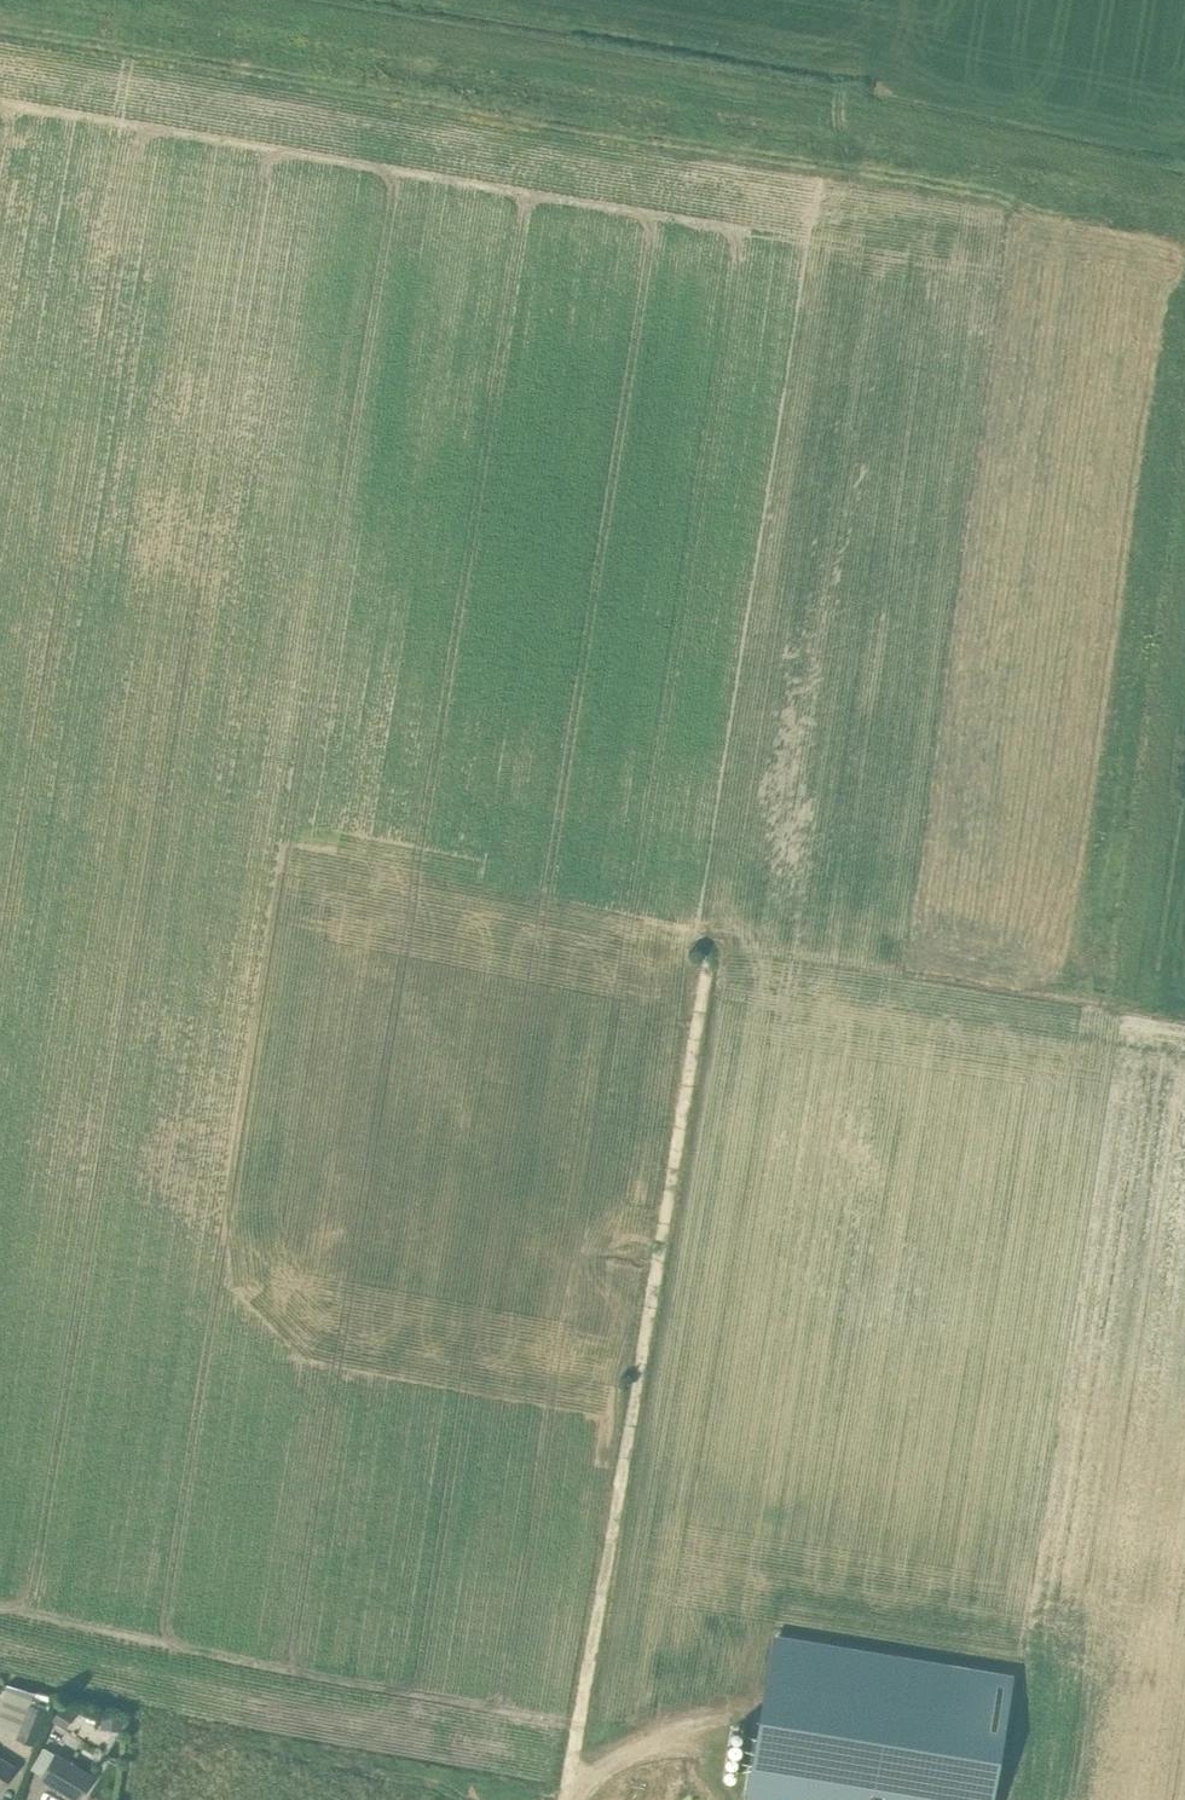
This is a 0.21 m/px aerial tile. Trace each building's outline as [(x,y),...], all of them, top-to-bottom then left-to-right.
[(751,1799),(757,1799),(992,1799),(1014,1674),(778,1635),(751,1799)] [(34,1745),(53,1696),(28,1689),(23,1701),(28,1703),(14,1738),(34,1745)] [(100,1714),(99,1723),(121,1725),(122,1716),(100,1714)] [(42,1777),(78,1799),(79,1799),(94,1776),(57,1753),(56,1754),(43,1775),(42,1777)] [(16,1765),(0,1755),(0,1791),(16,1765)]
